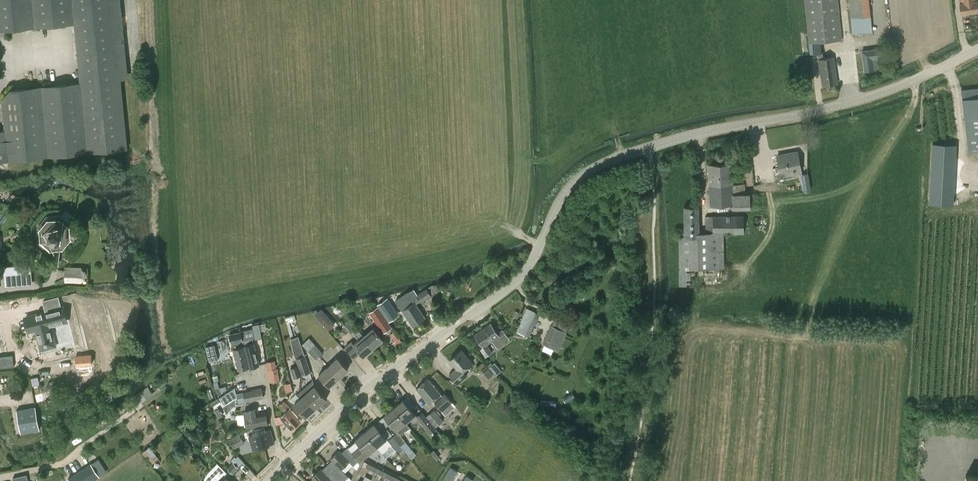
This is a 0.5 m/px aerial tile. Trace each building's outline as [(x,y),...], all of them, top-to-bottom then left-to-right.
[(75,23),(81,83),(10,90),(2,100),(5,131),(0,132),(0,162),(128,149),(117,40),(125,39),(121,0),(0,0),(0,31),(75,23)] [(811,54),(822,53),(821,42),(842,40),(838,0),(806,0),(811,54)] [(865,33),(865,32),(872,31),(870,17),(871,17),(869,0),(849,0),(851,18),(853,34),(865,33)] [(960,3),(961,13),(969,12),(967,0),(960,0),(960,3)] [(969,12),(977,11),(977,3),(977,0),(967,0),(969,12)] [(874,71),(872,60),(880,58),(879,48),(860,51),(864,72),(874,71)] [(823,86),(837,84),(833,58),(819,60),(823,86)] [(962,98),(964,119),(967,145),(968,154),(977,152),(977,97),(962,98)] [(777,155),(780,171),(800,167),(797,151),(777,155)] [(733,164),(708,165),(710,205),(732,205),(757,205),(756,194),(750,194),(750,193),(748,193),(748,191),(745,191),(745,189),(744,184),(734,184),(733,164)] [(808,173),(800,174),(802,185),(803,192),(811,190),(808,173)] [(684,236),(679,236),(679,269),(725,268),(724,234),(744,234),(744,216),(730,215),(730,216),(727,216),(727,215),(713,216),(705,216),(706,233),(700,233),(699,206),(683,206),(684,233),(684,236)] [(48,215),(38,228),(47,231),(48,237),(53,241),(60,240),(63,235),(63,229),(72,225),(78,218),(66,207),(60,214),(48,215)] [(80,282),(80,269),(64,269),(64,282),(80,282)] [(396,300),(395,300),(400,308),(402,310),(413,326),(425,318),(417,305),(415,302),(413,300),(418,297),(421,302),(437,291),(433,284),(427,289),(426,288),(420,292),(417,294),(415,291),(414,289),(409,292),(408,292),(405,294),(404,294),(396,300)] [(387,298),(377,305),(389,322),(398,315),(387,298)] [(50,311),(29,316),(32,331),(36,330),(39,342),(57,338),(54,324),(64,321),(60,306),(50,308),(50,311)] [(328,319),(319,309),(314,314),(323,324),(328,319)] [(568,325),(556,318),(543,344),(557,351),(567,333),(564,332),(568,325)] [(521,321),(514,331),(528,337),(533,327),(521,321)] [(262,337),(259,323),(252,325),(255,339),(262,337)] [(490,323),(474,334),(483,346),(479,348),(485,356),(492,351),(487,344),(492,341),(498,349),(510,340),(503,329),(497,333),(490,323)] [(374,348),(383,340),(373,328),(363,336),(374,348)] [(363,356),(374,348),(363,336),(359,330),(354,334),(359,340),(355,344),(352,340),(344,346),(354,358),(360,353),(363,356)] [(229,333),(238,370),(249,368),(243,340),(241,331),(229,333)] [(298,336),(290,339),(294,354),(296,358),(295,359),(298,366),(302,376),(311,372),(305,355),(303,351),(298,336)] [(254,344),(253,344),(252,338),(243,340),(249,368),(259,365),(254,344)] [(309,338),(306,341),(320,357),(323,354),(309,338)] [(316,360),(320,357),(306,341),(302,345),(316,360)] [(214,345),(206,347),(210,361),(218,359),(214,345)] [(463,371),(472,363),(466,355),(461,350),(450,360),(456,368),(454,369),(454,370),(449,374),(457,385),(468,376),(463,371)] [(13,354),(0,356),(0,368),(14,366),(13,354)] [(90,354),(76,355),(77,366),(91,364),(90,354)] [(338,358),(328,367),(338,379),(348,369),(338,358)] [(274,360),(267,361),(268,369),(269,369),(271,381),(279,380),(277,368),(276,368),(274,360)] [(494,362),(492,363),(488,367),(495,375),(501,371),(494,362)] [(298,366),(290,369),(294,379),(302,376),(298,366)] [(328,367),(319,375),(329,386),(338,379),(328,367)] [(444,394),(442,396),(440,394),(428,379),(417,389),(429,403),(433,400),(435,402),(434,402),(443,412),(453,404),(444,394)] [(307,385),(301,391),(316,408),(326,399),(314,386),(311,389),(307,385)] [(150,386),(142,390),(145,396),(153,392),(150,386)] [(217,408),(240,395),(235,388),(213,401),(217,408)] [(263,398),(261,389),(243,393),(243,392),(245,401),(252,400),(263,398)] [(300,398),(294,404),(306,417),(316,408),(301,391),(297,394),(300,398)] [(573,394),(563,400),(564,403),(574,397),(573,394)] [(403,400),(393,408),(406,423),(416,415),(406,403),(403,400)] [(292,430),(302,421),(290,408),(284,401),(279,405),(285,412),(285,413),(280,417),(292,430)] [(35,406),(16,409),(21,433),(39,429),(35,406)] [(214,411),(218,419),(222,416),(218,408),(214,411)] [(396,431),(398,433),(398,432),(401,436),(410,428),(406,423),(393,408),(384,416),(396,431)] [(248,410),(244,410),(244,413),(247,428),(251,427),(268,424),(266,413),(258,414),(256,409),(248,410)] [(444,421),(434,410),(426,417),(435,427),(444,421)] [(434,427),(422,413),(417,417),(424,426),(430,433),(435,429),(434,427)] [(383,452),(392,445),(388,441),(387,439),(387,438),(375,423),(365,432),(378,446),(383,452)] [(254,434),(248,436),(252,450),(258,448),(258,449),(269,445),(269,444),(274,443),(270,431),(266,432),(264,426),(253,429),(254,434)] [(356,441),(348,446),(361,461),(378,446),(365,432),(355,440),(356,441)] [(398,432),(398,433),(393,436),(401,446),(406,442),(401,436),(398,432)] [(245,443),(239,433),(228,440),(234,450),(245,443)] [(392,445),(399,454),(404,450),(401,446),(393,436),(388,441),(392,445)] [(327,465),(342,480),(351,480),(357,468),(352,466),(348,476),(341,469),(350,462),(349,461),(353,457),(347,450),(343,454),(339,451),(331,459),(332,460),(327,465)] [(243,461),(237,456),(232,461),(233,462),(227,468),(233,474),(239,468),(238,467),(243,461)] [(364,461),(357,474),(361,476),(365,468),(371,470),(374,472),(377,468),(368,463),(364,461)] [(68,478),(70,480),(92,480),(99,477),(91,463),(68,478)] [(230,475),(227,473),(226,473),(217,464),(208,473),(204,479),(206,480),(234,480),(231,478),(229,475),(230,475)] [(310,480),(342,480),(327,465),(322,470),(320,468),(312,477),(313,478),(310,480)] [(442,480),(452,480),(457,471),(450,467),(442,480)] [(377,468),(374,472),(384,477),(386,472),(377,468)] [(384,477),(392,480),(394,480),(396,477),(386,472),(384,477)]
